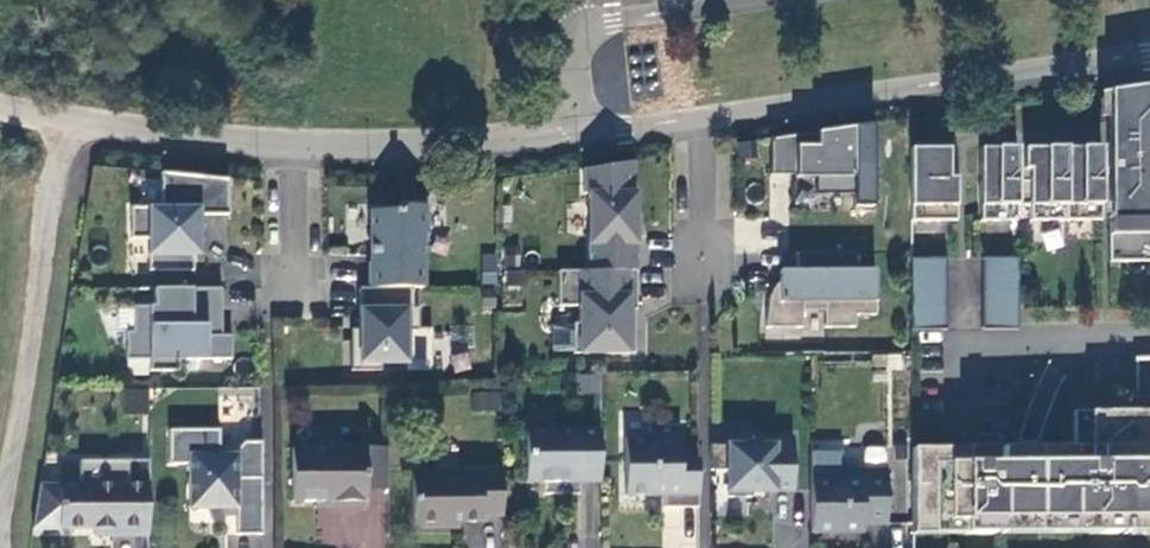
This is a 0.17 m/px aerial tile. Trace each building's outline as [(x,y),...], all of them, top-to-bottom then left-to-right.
[(1110,92),(1110,148),(1103,148),(1026,148),(1019,148),(982,148),(982,221),(1019,221),(1019,206),(1032,206),(1031,221),(1103,221),(1103,169),(1110,169),(1111,262),(1149,262),(1149,86),(1110,92)] [(856,191),(856,168),(875,167),(875,121),(876,121),(876,120),(770,136),(770,138),(771,138),(772,173),(791,172),(791,167),(797,167),(796,173),(797,175),(817,175),(817,192),(856,191)] [(912,148),(912,222),(958,221),(958,178),(951,178),(951,149),(912,148)] [(585,194),(590,194),(591,270),(638,270),(638,192),(634,192),(634,157),(585,164),(585,194)] [(163,202),(132,203),(132,234),(150,234),(151,266),(195,266),(195,250),(195,237),(200,237),(201,210),(230,210),(230,175),(163,164),(163,202)] [(402,210),(373,210),(373,287),(414,287),(426,287),(426,233),(428,233),(428,206),(407,206),(402,210)] [(877,315),(877,270),(857,269),(857,252),(798,252),(798,270),(798,286),(788,286),(788,277),(784,278),(781,281),(779,283),(775,288),(773,292),(771,297),(770,301),(768,327),(804,327),(804,310),(827,310),(826,327),(857,327),(857,315),(877,315)] [(482,253),(481,283),(498,283),(498,253),(482,253)] [(984,329),(1020,330),(1019,258),(983,259),(984,329)] [(913,259),(913,330),(948,329),(948,259),(913,259)] [(591,270),(560,271),(560,306),(581,306),(581,323),(575,323),(575,325),(553,325),(554,352),(575,352),(575,353),(637,353),(636,323),(630,323),(630,310),(636,310),(638,310),(638,270),(591,270)] [(781,281),(784,278),(788,277),(788,286),(798,286),(798,270),(781,270),(781,281)] [(421,329),(421,308),(414,307),(414,287),(373,287),(361,288),(361,329),(361,341),(352,340),(352,370),(383,370),(383,363),(409,362),(409,329),(421,329)] [(134,331),(128,332),(128,359),(150,359),(151,371),(181,370),(181,359),(234,359),(234,335),(224,335),(224,288),(173,288),(173,303),(159,302),(158,306),(156,306),(134,306),(134,331)] [(173,303),(173,288),(155,288),(156,306),(158,306),(159,302),(173,303)] [(352,340),(361,341),(361,329),(352,329),(352,340)] [(598,373),(575,375),(576,395),(600,393),(598,373)] [(146,414),(148,390),(124,388),(122,411),(146,414)] [(471,392),(473,411),(501,409),(499,390),(471,392)] [(1090,448),(913,449),(914,522),(967,521),(967,534),(1004,535),(1004,521),(1091,521),(1091,534),(1129,534),(1128,521),(1149,521),(1149,478),(1148,478),(1148,412),(1090,413),(1090,448)] [(652,491),(665,491),(666,493),(666,507),(700,507),(700,460),(682,460),(682,426),(650,426),(651,438),(627,438),(627,494),(651,494),(652,491)] [(171,464),(191,463),(192,499),(201,508),(237,508),(238,534),(264,534),(264,442),(246,442),(237,450),(237,455),(222,455),(221,429),(170,430),(171,464)] [(546,494),(566,494),(567,482),(582,481),(602,482),(602,431),(528,431),(528,482),(546,482),(546,494)] [(754,444),(712,444),(712,470),(730,470),(730,496),(753,496),(753,490),(764,490),(795,490),(795,444),(776,444),(776,435),(754,435),(754,444)] [(795,435),(776,435),(776,444),(795,444),(795,435)] [(368,507),(368,489),(368,448),(294,448),(294,501),(316,501),(317,501),(318,498),(332,498),(332,507),(368,507)] [(368,448),(368,489),(388,489),(389,448),(368,448)] [(843,470),(843,451),(812,451),(813,531),(865,531),(865,523),(889,523),(889,469),(843,470)] [(61,528),(95,528),(114,528),(114,535),(150,535),(150,460),(81,460),(81,484),(61,484),(61,528)] [(446,528),(446,522),(484,522),(484,516),(504,516),(504,471),(414,472),(414,528),(446,528)] [(567,482),(566,494),(582,493),(582,481),(567,482)] [(34,528),(61,528),(61,484),(41,485),(34,528)] [(317,501),(316,501),(316,507),(332,507),(332,498),(318,498),(317,501)] [(201,508),(192,499),(191,508),(201,508)] [(914,522),(914,535),(967,534),(967,521),(914,522)] [(1004,535),(1091,534),(1091,521),(1004,521),(1004,535)] [(1129,534),(1149,534),(1149,521),(1128,521),(1129,534)]
